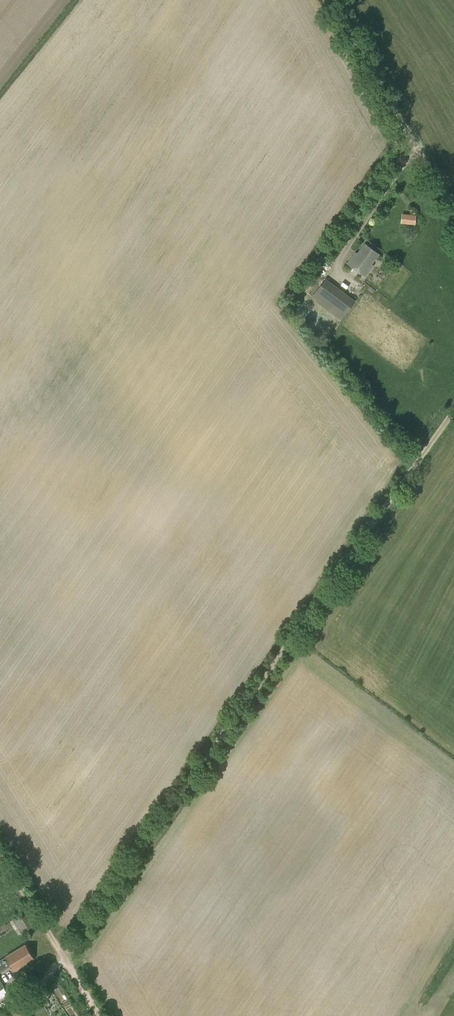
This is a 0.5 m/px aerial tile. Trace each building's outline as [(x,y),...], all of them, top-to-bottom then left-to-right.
[(379,254),(365,243),(357,254),(355,252),(347,263),(365,277),(374,266),(372,264),(379,254)] [(341,320),(355,301),(325,278),(311,297),(341,320)] [(34,959),(25,944),(0,960),(0,972),(12,965),(18,976),(26,972),(22,965),(34,959)]
